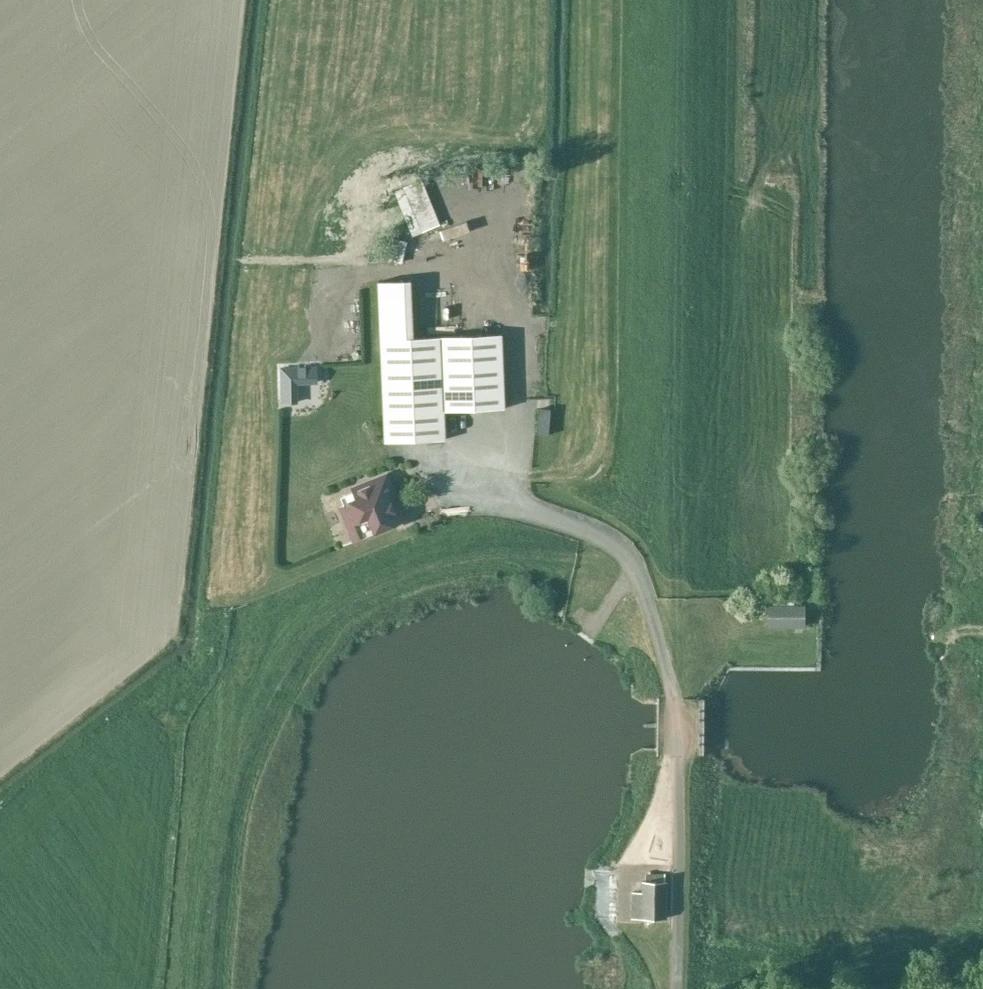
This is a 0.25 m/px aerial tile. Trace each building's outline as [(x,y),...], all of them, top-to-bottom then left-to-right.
[(395,191),(413,235),(438,225),(420,181),(395,191)] [(380,282),(386,442),(445,439),(444,411),(504,409),(502,334),(407,338),(405,281),(380,282)] [(550,409),(539,408),(537,434),(548,435),(550,409)] [(352,541),(399,522),(403,520),(397,506),(398,505),(386,475),(352,489),(353,492),(341,497),(344,504),(338,507),(352,541)] [(767,600),(788,601),(789,593),(768,593),(767,600)] [(805,603),(768,604),(769,627),(806,626),(805,603)] [(633,893),(633,918),(666,918),(666,880),(643,880),(642,893),(633,893)]
